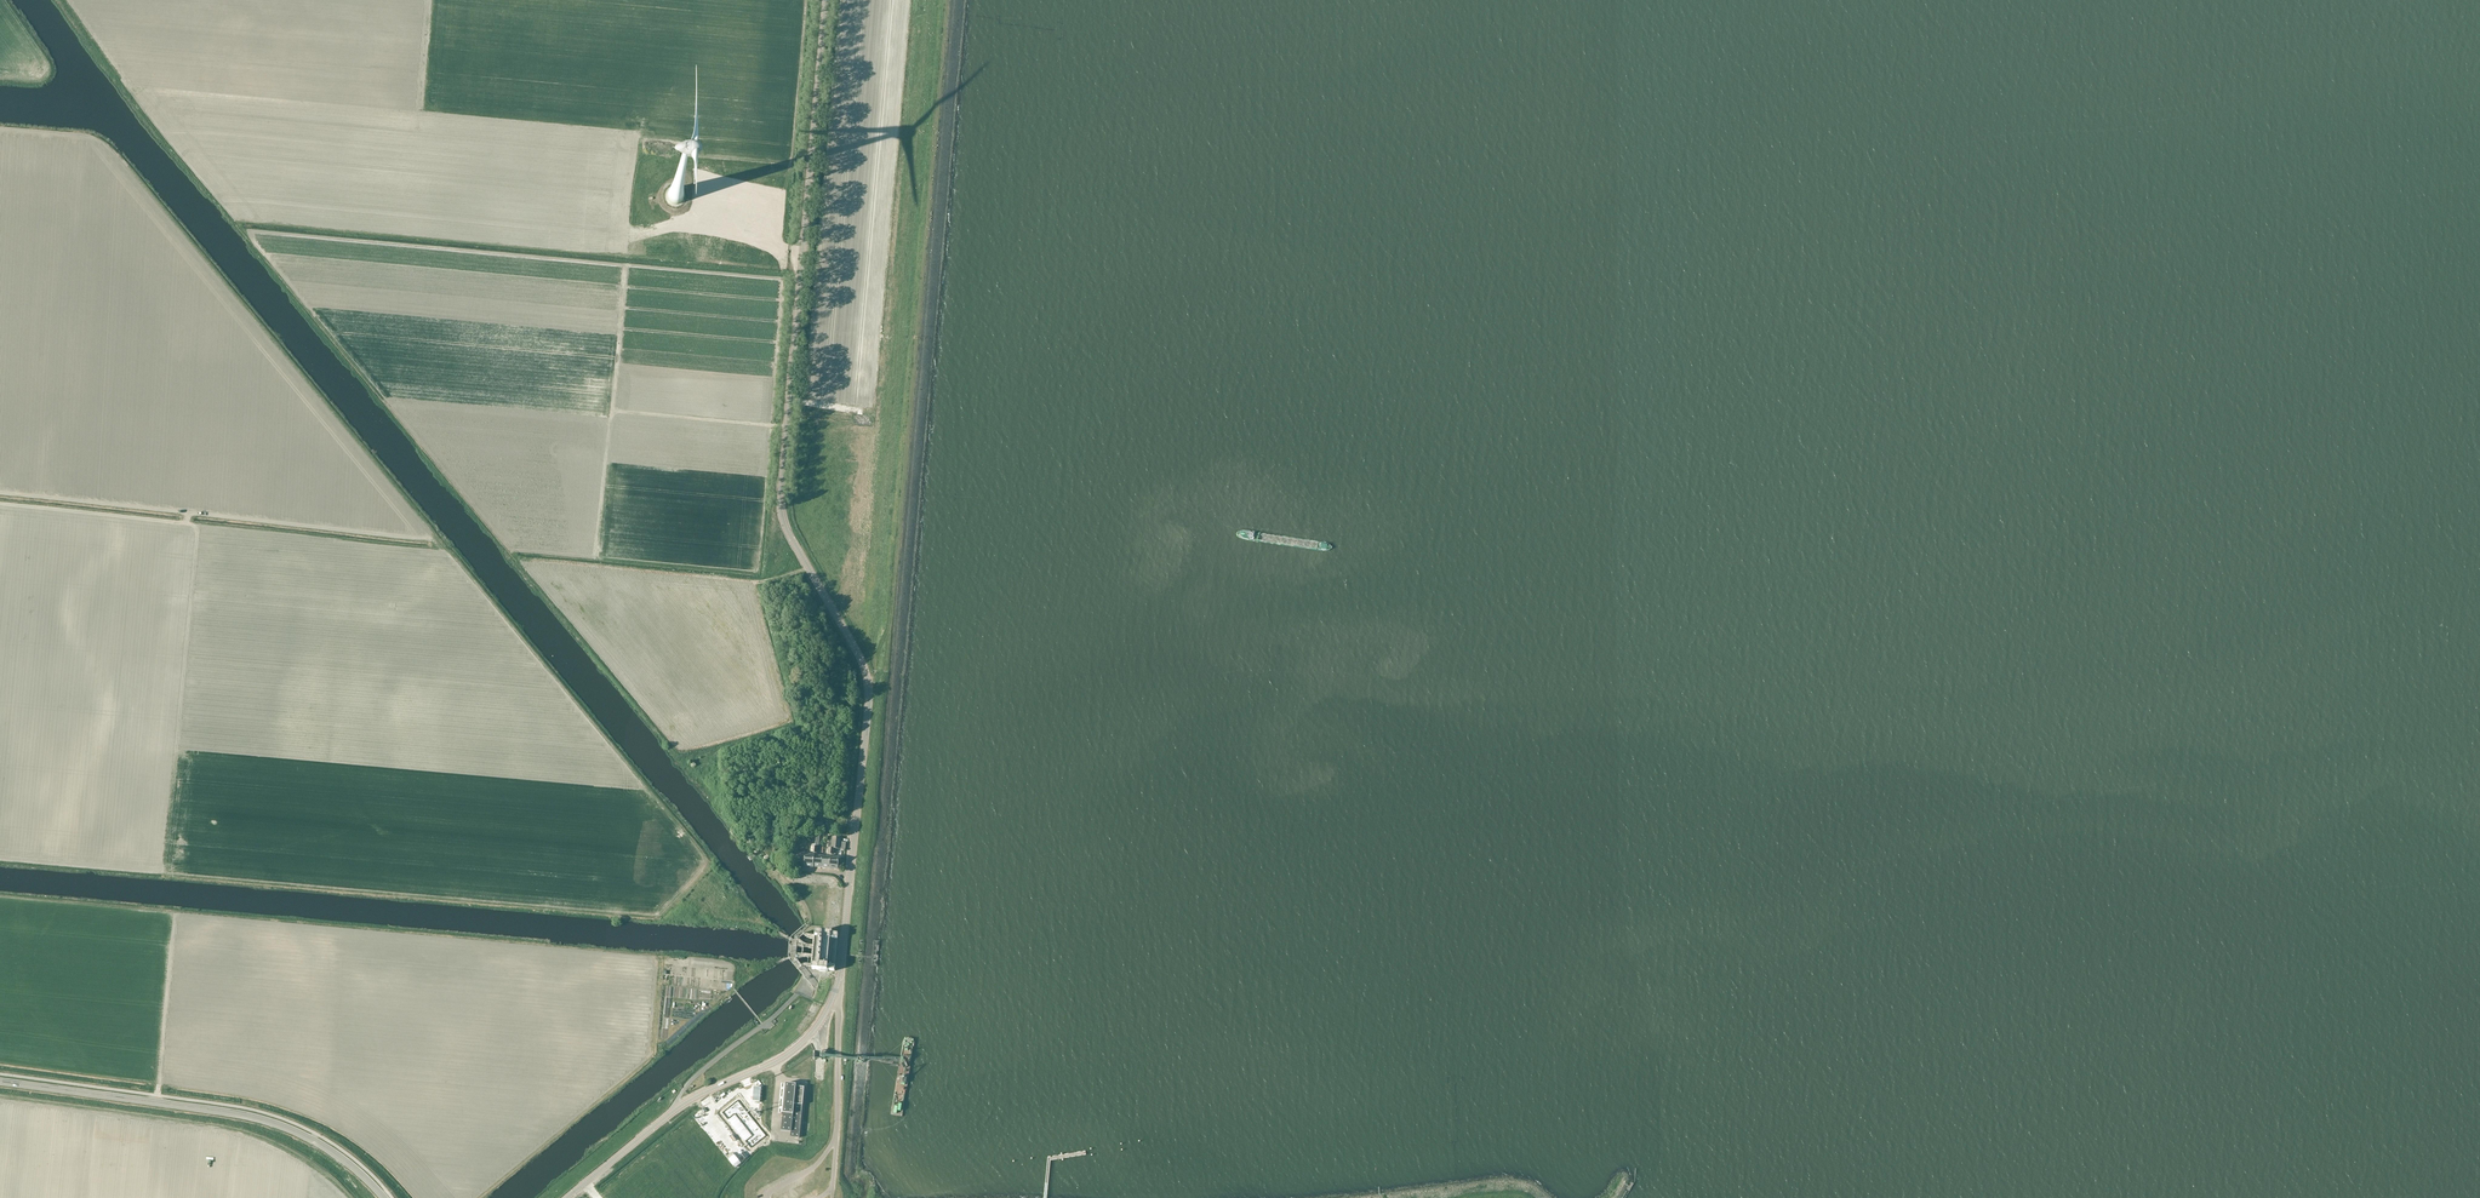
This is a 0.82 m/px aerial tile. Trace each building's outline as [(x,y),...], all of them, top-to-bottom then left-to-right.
[(674,205),(675,205),(676,205),(677,205),(678,204),(679,204),(680,203),(681,202),(682,201),(683,200),(683,199),(683,198),(683,197),(683,196),(683,195),(683,194),(683,193),(682,192),(681,191),(681,190),(680,190),(679,189),(678,189),(677,188),(676,188),(675,188),(674,188),(673,188),(672,188),(671,189),(670,190),(669,190),(669,191),(668,192),(667,193),(667,194),(667,195),(667,196),(667,197),(667,198),(667,199),(667,200),(668,201),(669,202),(670,203),(671,204),(672,204),(673,205),(674,205)] [(833,837),(832,848),(830,869),(838,869),(839,858),(834,858),(834,855),(836,855),(836,849),(840,849),(841,838),(833,837)] [(821,868),(823,857),(818,856),(819,847),(818,847),(819,842),(816,842),(816,844),(816,847),(813,867),(821,868)] [(813,867),(816,847),(811,846),(810,856),(805,855),(804,866),(813,867)] [(827,857),(823,857),(821,868),(830,869),(832,848),(828,848),(827,857)] [(832,933),(825,932),(823,932),(823,933),(816,932),(812,969),(819,970),(828,971),(828,970),(833,971),(835,971),(838,934),(832,934),(832,933)] [(805,1087),(796,1087),(796,1084),(786,1083),(783,1113),(782,1113),(782,1115),(783,1115),(781,1130),(791,1131),(791,1137),(800,1138),(805,1087)] [(737,1100),(722,1112),(728,1120),(734,1114),(751,1135),(744,1141),(750,1148),(766,1135),(737,1100)]
